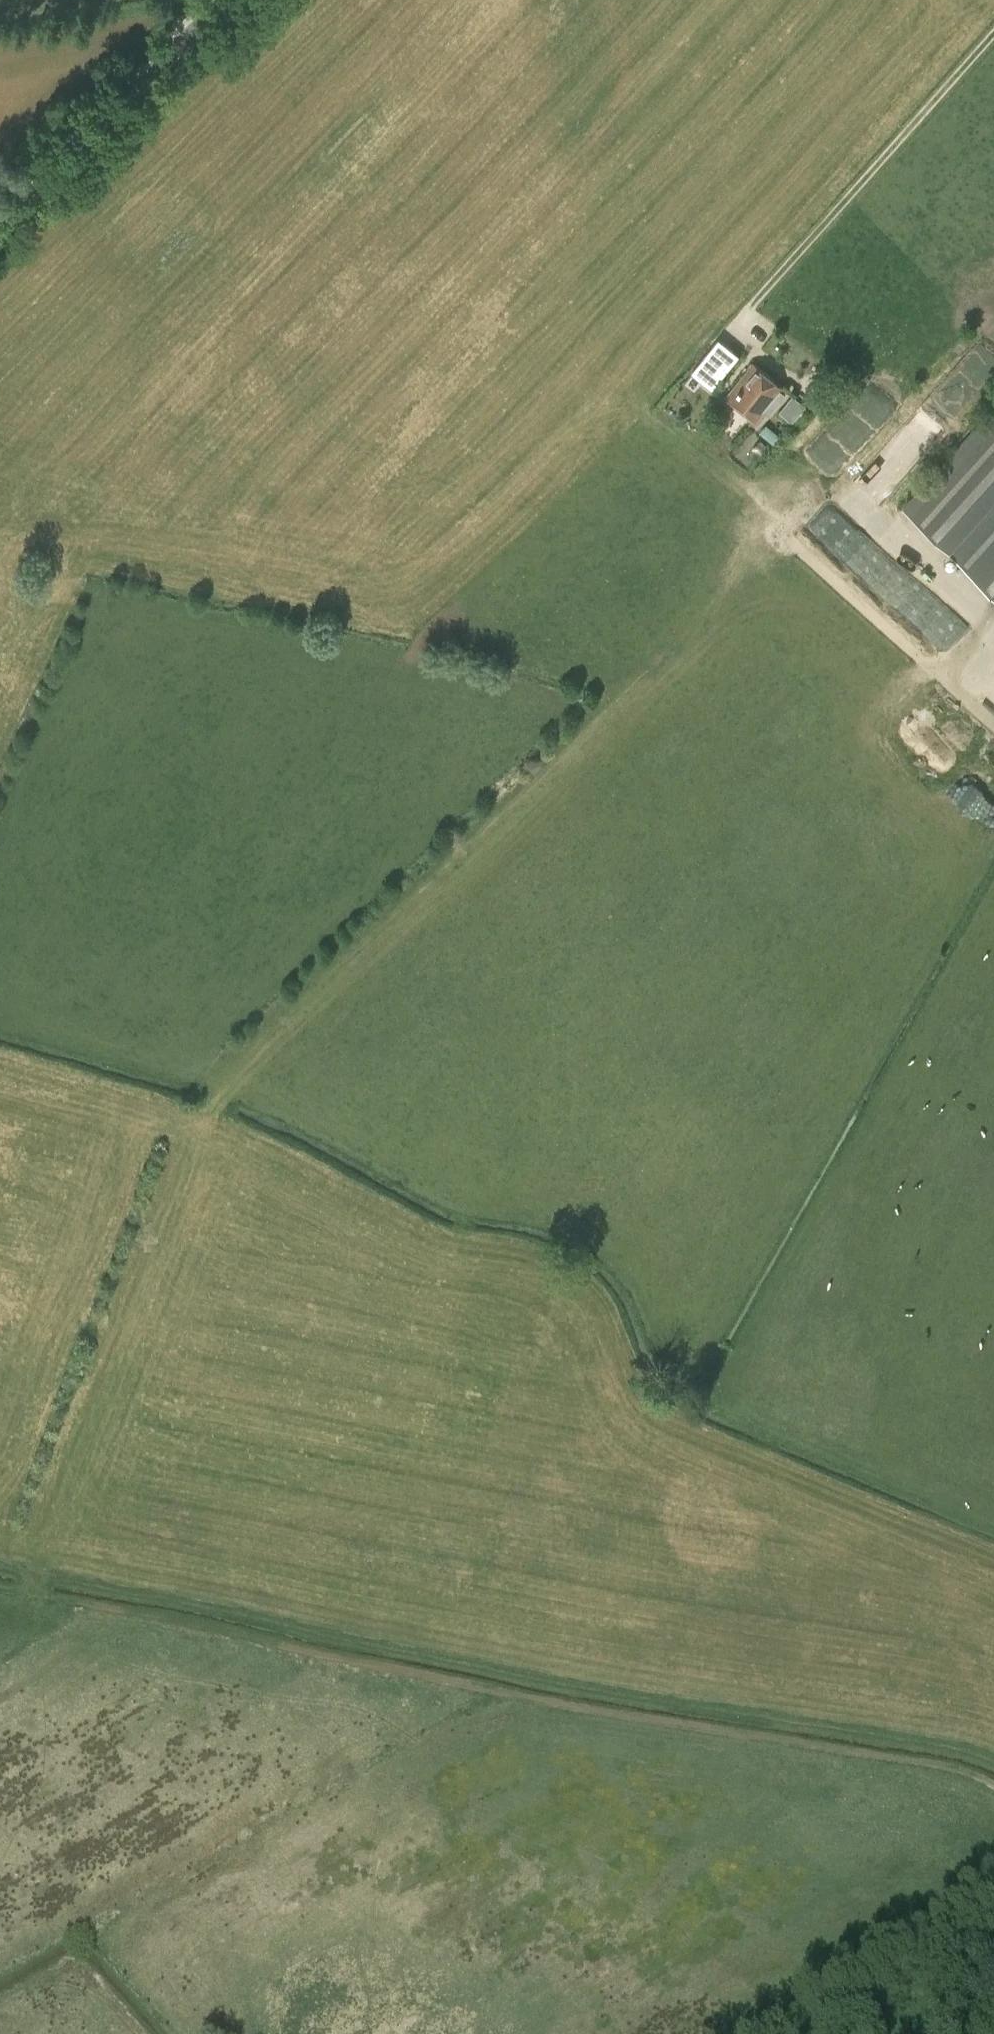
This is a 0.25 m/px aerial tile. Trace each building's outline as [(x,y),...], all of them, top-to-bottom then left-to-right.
[(739,355),(719,339),(692,372),(712,388),(739,355)] [(726,398),(756,422),(784,387),(754,363),(726,398)] [(806,406),(794,396),(781,412),(793,422),(806,406)] [(901,508),(967,567),(993,591),(993,405),(901,508)] [(752,448),(760,454),(768,445),(760,439),(752,448)] [(976,806),(993,815),(993,782),(989,779),(976,806)]
